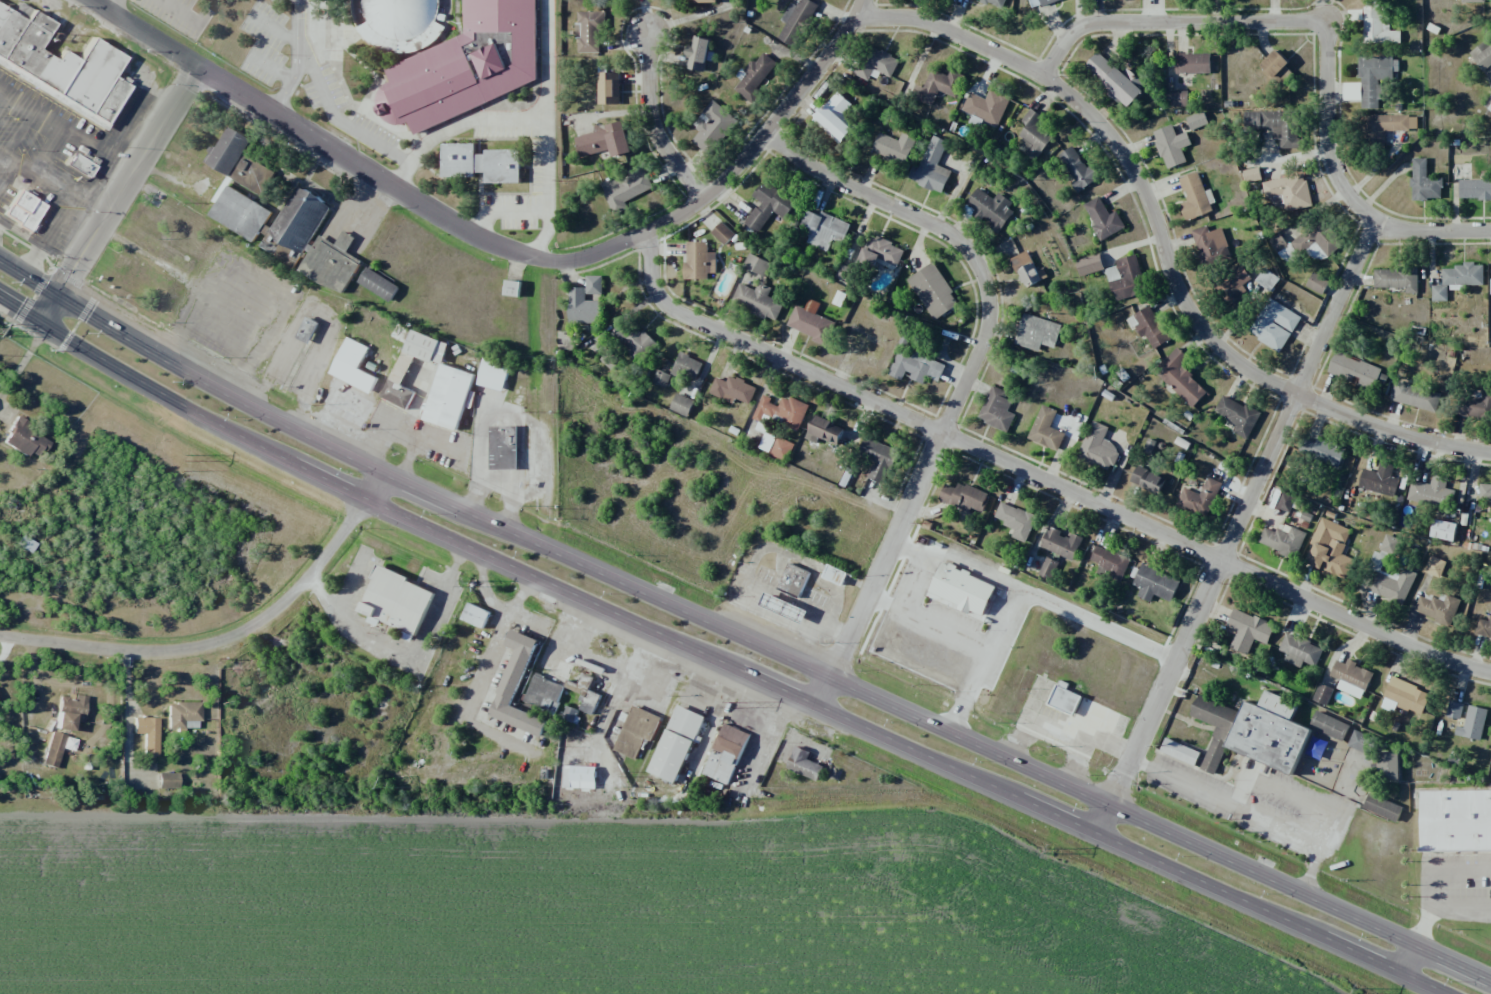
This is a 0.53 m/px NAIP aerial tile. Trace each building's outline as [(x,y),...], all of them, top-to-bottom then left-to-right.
[(351,33),(398,55),(447,36),(433,0),(366,0),(351,33)] [(534,0),(463,0),(461,36),(382,67),(380,122),(409,123),(412,132),(531,86),(534,0)] [(810,0),(800,0),(797,6),(790,2),(780,21),(785,23),(777,40),(795,49),(818,4),(810,0)] [(1006,0),(981,0),(1002,9),(1006,0)] [(1033,9),(1059,0),(1030,0),(1033,9)] [(104,125),(127,85),(112,76),(123,56),(90,38),(78,59),(62,50),(57,60),(37,49),(53,21),(18,2),(14,11),(0,4),(0,68),(104,125)] [(1363,44),(1400,43),(1400,30),(1388,31),(1388,7),(1363,7),(1363,44)] [(605,12),(579,11),(578,53),(599,53),(600,30),(605,30),(605,12)] [(688,69),(706,71),(710,38),(691,36),(689,56),(690,56),(688,69)] [(1490,39),(1470,51),(1489,82),(1490,80),(1490,40),(1490,39)] [(899,59),(871,46),(857,76),(868,81),(872,71),(890,80),(899,59)] [(1285,65),(1289,62),(1277,49),(1260,64),(1281,87),(1294,75),(1285,65)] [(1128,68),(1123,74),(1097,52),(1083,68),(1120,100),(1128,107),(1147,85),(1128,68)] [(758,90),(776,61),(762,53),(755,64),(753,62),(734,91),(754,104),(762,91),(758,90)] [(1211,73),(1210,53),(1176,54),(1176,74),(1211,73)] [(1360,109),(1378,108),(1378,99),(1384,99),(1384,82),(1393,81),(1393,72),(1398,72),(1398,56),(1360,57),(1360,109)] [(956,98),(963,79),(932,67),(924,88),(916,85),(912,96),(934,104),(938,91),(956,98)] [(620,104),(619,72),(598,73),(598,104),(620,104)] [(1361,100),(1360,83),(1343,83),(1344,100),(1361,100)] [(1010,98),(990,89),(986,99),(969,92),(961,111),(978,118),(978,119),(998,127),(1010,98)] [(1188,106),(1188,90),(1168,91),(1169,107),(1188,106)] [(842,114),(851,104),(838,92),(813,118),(839,143),(855,126),(842,114)] [(709,155),(738,121),(715,101),(693,126),(700,132),(692,141),(709,155)] [(1052,135),(1037,126),(1043,116),(1030,108),(1021,122),(1026,125),(1018,137),(1031,145),(1025,154),(1036,161),(1052,135)] [(1297,148),(1296,111),(1244,112),(1244,129),(1271,129),(1272,139),(1280,139),(1280,149),(1297,148)] [(1190,130),(1208,125),(1204,112),(1186,117),(1190,130)] [(1417,131),(1417,114),(1370,114),(1370,142),(1386,142),(1386,130),(1417,131)] [(575,137),(580,157),(611,150),(612,157),(631,153),(623,120),(605,125),(606,130),(575,137)] [(1167,169),(1186,162),(1181,148),(1191,144),(1186,132),(1176,135),(1172,125),(1152,132),(1167,169)] [(203,161),(229,176),(251,138),(229,126),(215,149),(212,146),(203,161)] [(916,138),(902,132),(898,141),(879,132),(871,151),(904,166),(916,138)] [(948,141),(931,134),(911,181),(942,194),(951,171),(938,165),(948,141)] [(442,144),(442,177),(476,177),(476,173),(485,173),(485,183),(520,183),(520,150),(484,150),(485,154),(475,155),(475,144),(442,144)] [(1056,156),(1077,192),(1100,178),(1092,164),(1086,168),(1073,146),(1056,156)] [(228,178),(260,196),(275,170),(243,152),(228,178)] [(1442,178),(1426,178),(1427,158),(1412,158),(1412,200),(1442,200),(1442,178)] [(625,202),(653,187),(643,168),(602,189),(614,214),(627,207),(625,202)] [(1244,182),(1261,180),(1259,168),(1242,170),(1244,182)] [(1186,221),(1216,210),(1208,190),(1205,191),(1197,171),(1179,178),(1188,201),(1179,204),(1186,221)] [(1261,182),(1264,197),(1282,194),(1285,211),(1310,207),(1305,175),(1261,182)] [(772,212),(784,219),(796,202),(764,180),(752,197),(759,202),(744,224),(758,233),(772,212)] [(1459,199),(1490,199),(1490,180),(1459,180),(1459,199)] [(305,254),(331,203),(294,184),(268,235),(305,254)] [(271,213),(227,185),(208,215),(252,243),(271,213)] [(964,206),(999,232),(1016,208),(997,194),(993,199),(977,188),(964,206)] [(44,205),(18,189),(2,214),(28,231),(44,205)] [(1108,215),(1101,196),(1084,203),(1099,240),(1125,229),(1117,211),(1108,215)] [(827,251),(831,239),(842,244),(850,223),(808,208),(796,240),(827,251)] [(1291,243),(1301,255),(1306,251),(1317,264),(1343,244),(1322,218),(1291,243)] [(735,235),(721,222),(711,232),(725,245),(735,235)] [(1233,259),(1221,228),(1209,232),(1206,225),(1191,231),(1205,269),(1233,259)] [(361,260),(347,253),(355,238),(342,232),(336,244),(318,235),(299,272),(343,294),(361,260)] [(857,265),(873,270),(876,263),(897,270),(904,248),(868,235),(857,265)] [(685,279),(708,279),(708,273),(716,273),(716,252),(707,252),(708,242),(686,241),(685,279)] [(1037,271),(1027,251),(1009,260),(1016,273),(1018,272),(1025,288),(1047,277),(1043,268),(1037,271)] [(783,303),(768,297),(771,288),(761,284),(770,261),(748,253),(742,268),(760,274),(754,290),(739,284),(732,303),(752,310),(751,313),(776,322),(783,303)] [(1104,269),(1099,253),(1075,261),(1080,277),(1104,269)] [(1117,266),(1105,269),(1114,302),(1147,292),(1137,254),(1115,260),(1117,266)] [(907,278),(932,321),(959,305),(934,262),(907,278)] [(1251,279),(1242,265),(1214,284),(1232,311),(1246,302),(1237,288),(1251,279)] [(1483,284),(1483,265),(1442,266),(1442,286),(1432,286),(1432,301),(1447,301),(1447,285),(1483,284)] [(1255,282),(1271,291),(1279,278),(1263,268),(1255,282)] [(1418,294),(1417,269),(1374,270),(1374,288),(1405,287),(1405,294),(1418,294)] [(1323,295),(1330,280),(1313,272),(1305,286),(1323,295)] [(569,288),(569,323),(601,323),(600,301),(585,301),(585,287),(569,288)] [(1292,333),(1301,316),(1268,298),(1248,334),(1280,352),(1291,332),(1292,333)] [(786,327),(827,344),(836,322),(795,305),(786,327)] [(1170,340),(1150,305),(1127,319),(1140,339),(1145,336),(1153,350),(1170,340)] [(1062,325),(1024,313),(1013,344),(1038,352),(1041,344),(1054,348),(1062,325)] [(303,314),(291,339),(304,347),(318,322),(303,314)] [(629,336),(619,325),(610,334),(637,362),(656,345),(638,326),(629,336)] [(1188,357),(1177,347),(1154,372),(1192,408),(1208,391),(1181,366),(1188,357)] [(381,398),(407,410),(415,393),(400,386),(414,356),(403,351),(381,398)] [(889,375),(903,380),(905,375),(924,382),(926,376),(939,381),(945,364),(912,352),(911,356),(898,351),(889,375)] [(1358,384),(1381,393),(1389,372),(1335,352),(1328,372),(1358,383),(1358,384)] [(666,388),(670,379),(680,382),(683,373),(697,379),(703,362),(679,353),(671,375),(657,369),(652,383),(666,388)] [(424,421),(458,430),(474,374),(440,364),(424,421)] [(733,404),(736,399),(749,405),(757,387),(730,375),(727,382),(716,377),(709,393),(733,404)] [(1441,393),(1396,382),(1391,401),(1436,412),(1441,393)] [(977,419),(1008,432),(1015,414),(1007,411),(1014,395),(992,385),(977,419)] [(1477,392),(1477,399),(1459,398),(1458,417),(1490,419),(1490,392),(1477,392)] [(670,409),(687,416),(693,401),(676,394),(670,409)] [(1247,440),(1261,414),(1224,394),(1214,412),(1237,424),(1233,432),(1247,440)] [(808,405),(783,396),(780,403),(761,397),(754,418),(762,421),(763,417),(800,430),(808,405)] [(1028,439),(1058,452),(1065,434),(1051,428),(1057,411),(1042,404),(1028,439)] [(31,464),(49,444),(19,415),(0,435),(31,464)] [(816,443),(819,438),(837,446),(845,428),(815,415),(805,438),(816,443)] [(1109,427),(1091,421),(1077,459),(1108,470),(1110,465),(1120,469),(1125,455),(1114,451),(1117,444),(1104,440),(1109,427)] [(883,484),(897,450),(864,437),(857,455),(874,461),(867,478),(883,484)] [(1338,467),(1345,449),(1317,439),(1316,443),(1304,439),(1299,454),(1338,467)] [(1399,478),(1391,476),(1394,466),(1380,462),(1377,472),(1363,469),(1358,488),(1394,497),(1399,478)] [(1160,494),(1166,477),(1136,466),(1130,483),(1160,494)] [(1176,506),(1208,518),(1221,482),(1207,477),(1200,494),(1183,488),(1176,506)] [(1407,498),(1452,506),(1455,490),(1446,488),(1447,481),(1431,479),(1430,483),(1410,480),(1407,498)] [(956,488),(944,483),(938,501),(970,512),(971,509),(981,512),(988,492),(958,482),(956,488)] [(1480,484),(1479,503),(1490,503),(1490,484),(1480,484)] [(1295,500),(1283,494),(1277,508),(1289,513),(1295,500)] [(1011,537),(1025,543),(1036,516),(1001,501),(993,519),(1015,528),(1011,537)] [(1351,530),(1321,518),(1310,544),(1314,545),(1306,565),(1345,581),(1354,560),(1341,555),(1351,530)] [(1457,524),(1434,519),(1430,536),(1453,542),(1457,524)] [(1306,532),(1280,523),(1277,532),(1264,528),(1258,545),(1297,558),(1306,532)] [(1040,546),(1072,561),(1083,538),(1072,533),(1070,537),(1049,527),(1040,546)] [(1379,549),(1395,556),(1401,540),(1386,533),(1379,549)] [(17,543),(32,553),(38,544),(23,534),(17,543)] [(1096,573),(1122,582),(1130,558),(1095,546),(1090,560),(1099,563),(1096,573)] [(1424,572),(1440,578),(1446,562),(1430,556),(1424,572)] [(1059,563),(1046,557),(1038,575),(1052,580),(1059,563)] [(777,590),(800,599),(810,572),(787,563),(777,590)] [(996,584),(941,563),(928,596),(983,617),(996,584)] [(822,578),(843,586),(848,572),(827,564),(822,578)] [(1172,602),(1180,581),(1141,565),(1133,585),(1140,588),(1137,596),(1151,602),(1154,595),(1172,602)] [(435,590),(378,567),(360,612),(371,616),(368,622),(379,626),(381,622),(405,631),(402,637),(414,642),(435,590)] [(760,605),(803,624),(809,611),(766,592),(760,605)] [(1450,626),(1461,600),(1447,594),(1443,603),(1420,594),(1414,612),(1450,626)] [(484,629),(491,612),(469,603),(462,619),(484,629)] [(1247,655),(1253,639),(1267,645),(1275,625),(1233,608),(1226,627),(1236,631),(1229,647),(1247,655)] [(1490,638),(1490,621),(1478,619),(1474,634),(1490,638)] [(543,737),(549,721),(513,707),(538,640),(512,630),(506,646),(516,649),(490,717),(543,737)] [(1278,650),(1286,654),(1283,661),(1300,668),(1303,661),(1315,667),(1323,649),(1286,633),(1278,650)] [(1337,660),(1329,676),(1340,681),(1336,688),(1361,700),(1373,672),(1347,660),(1345,664),(1337,660)] [(564,687),(536,674),(524,701),(551,714),(564,687)] [(1383,703),(1422,716),(1430,691),(1391,678),(1383,703)] [(1069,683),(1058,680),(1049,706),(1074,715),(1081,695),(1066,690),(1069,683)] [(1326,706),(1334,689),(1319,683),(1312,700),(1326,706)] [(598,721),(608,700),(586,689),(584,693),(585,693),(576,711),(598,721)] [(59,696),(54,728),(71,731),(72,721),(82,723),(87,696),(74,694),(73,698),(59,696)] [(1445,717),(1461,720),(1464,703),(1448,700),(1445,717)] [(168,729),(184,729),(184,722),(191,722),(200,722),(200,702),(167,702),(168,729)] [(636,760),(645,737),(652,741),(662,717),(633,705),(614,751),(636,760)] [(649,773),(677,784),(704,716),(677,705),(649,773)] [(1488,709),(1468,705),(1463,727),(1457,726),(1455,735),(1480,741),(1488,709)] [(574,722),(577,709),(564,707),(562,719),(574,722)] [(1249,709),(1313,737),(1294,781),(1230,752),(1249,709)] [(1350,726),(1316,710),(1309,726),(1342,742),(1350,726)] [(158,717),(133,717),(132,733),(143,733),(143,755),(157,756),(158,717)] [(749,733),(723,723),(704,775),(730,785),(749,733)] [(1347,746),(1365,754),(1372,737),(1354,730),(1347,746)] [(65,735),(50,731),(41,764),(56,768),(65,735)] [(1195,766),(1201,752),(1166,738),(1160,751),(1195,766)] [(811,752),(796,746),(786,768),(817,781),(824,766),(808,759),(811,752)] [(1399,752),(1378,752),(1378,780),(1399,780),(1399,752)] [(596,767),(571,766),(570,786),(595,787),(596,767)] [(157,787),(177,788),(177,773),(157,772),(157,787)] [(1362,808),(1396,823),(1403,807),(1370,792),(1362,808)] [(1425,794),(1490,792),(1490,852),(1427,853),(1425,794)]
